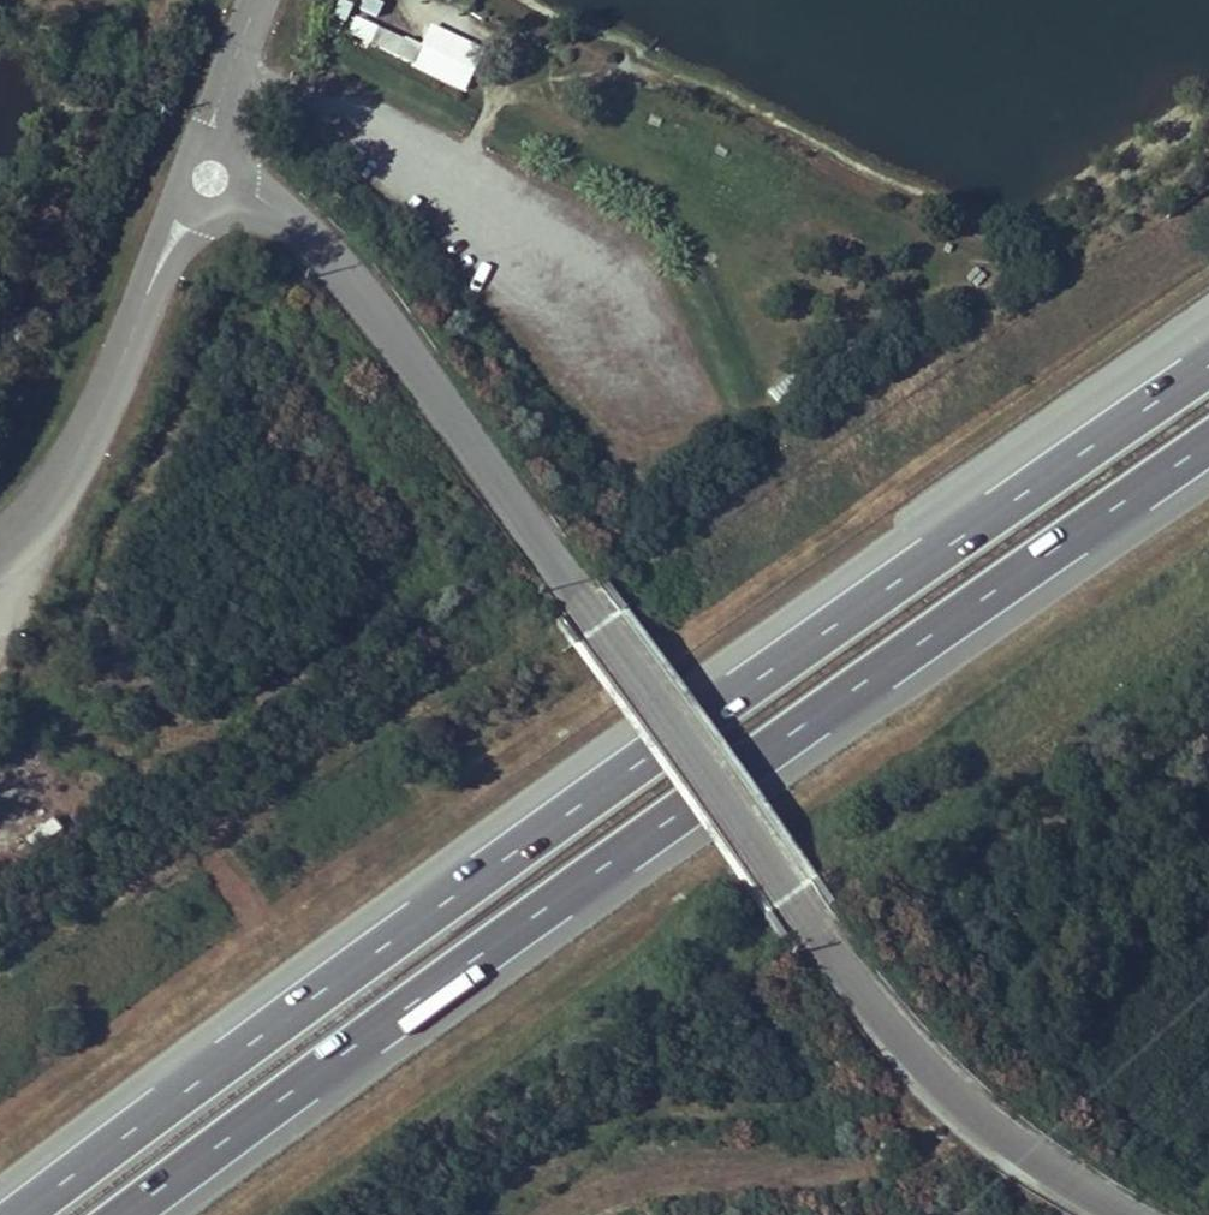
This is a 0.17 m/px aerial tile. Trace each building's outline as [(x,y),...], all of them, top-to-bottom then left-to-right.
[(430,21),(419,44),(357,16),(349,34),(465,88),(484,46),(430,21)]
